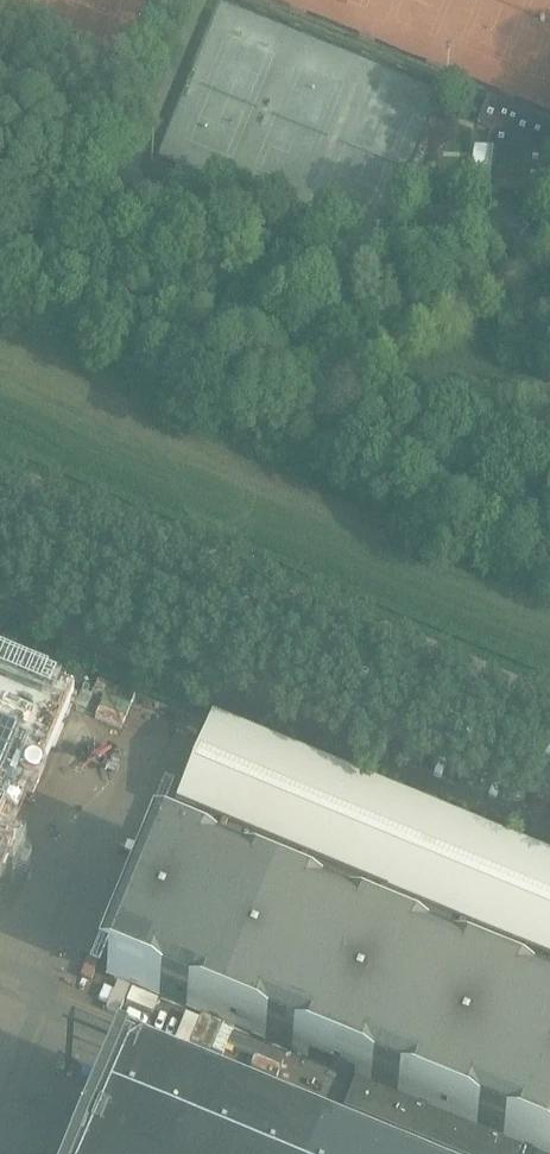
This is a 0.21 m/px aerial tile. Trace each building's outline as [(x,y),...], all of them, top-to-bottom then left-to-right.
[(482,192),(496,194),(497,187),(526,191),(527,185),(538,186),(543,155),(549,156),(549,124),(488,99),(477,125),(491,130),(482,192)] [(459,1153),(549,1153),(549,861),(211,720),(106,976),(356,1080),(345,1107),(459,1153)] [(83,1153),(297,1153),(114,1078),(83,1153)]
